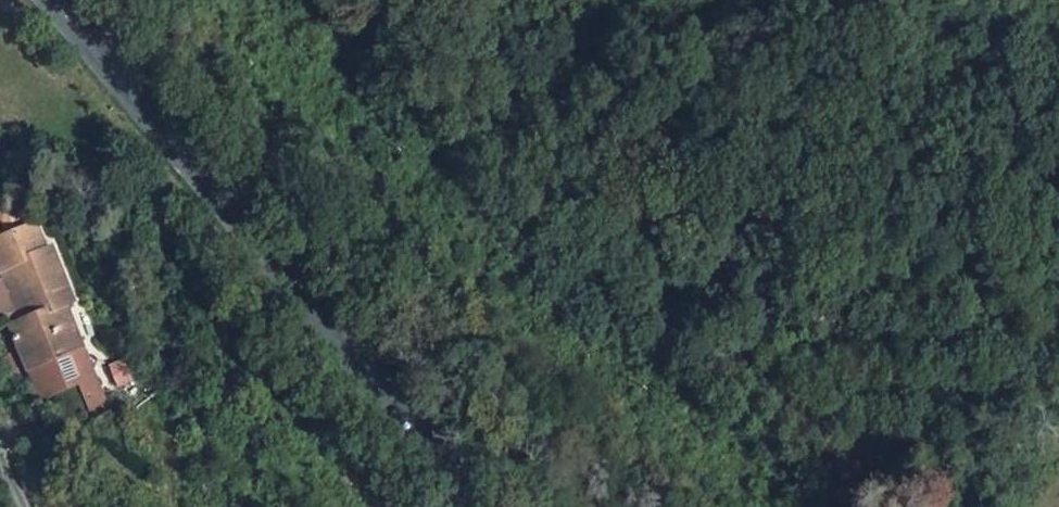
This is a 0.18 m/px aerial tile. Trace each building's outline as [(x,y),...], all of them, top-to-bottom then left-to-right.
[(21,307),(12,311),(4,317),(27,356),(76,328),(53,288),(65,282),(38,234),(28,239),(15,213),(5,218),(0,221),(0,270),(21,307)] [(12,311),(21,307),(0,270),(0,289),(12,311)] [(0,290),(0,317),(12,311),(0,290)]
